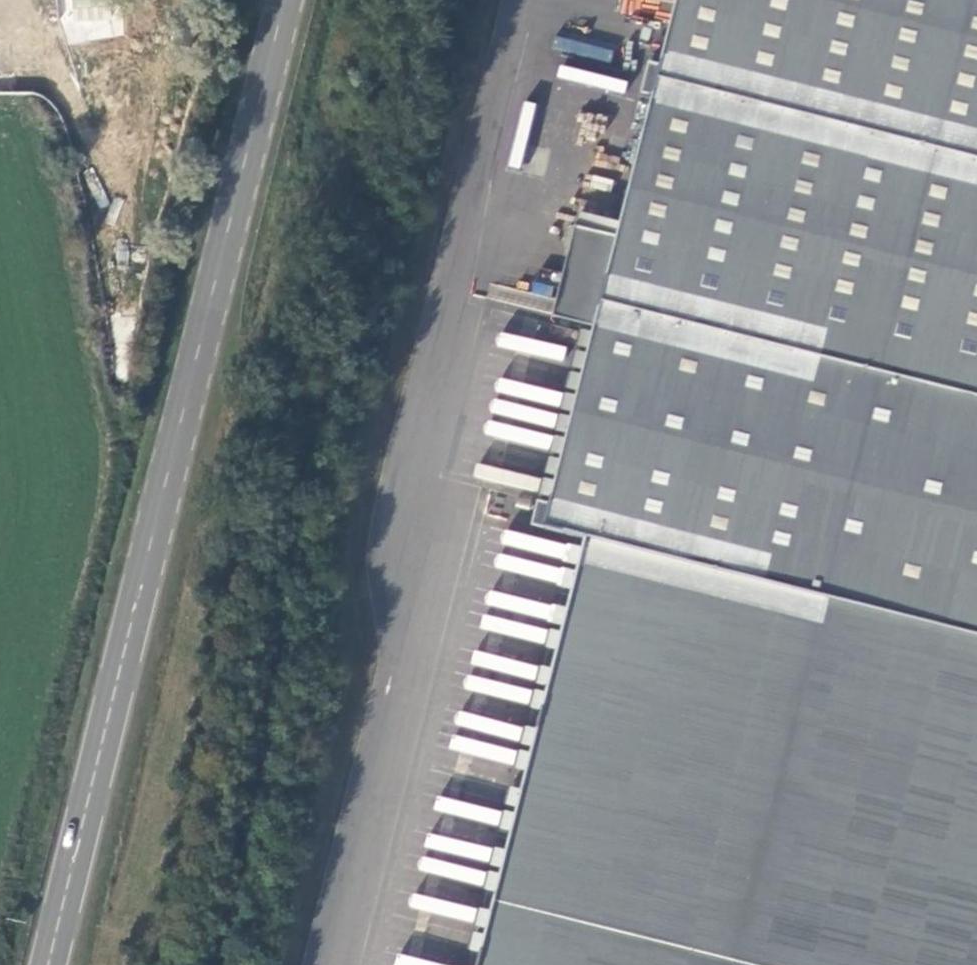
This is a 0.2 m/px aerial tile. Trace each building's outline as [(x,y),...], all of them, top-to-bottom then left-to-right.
[(65,8),(82,5),(84,21),(67,23),(69,40),(99,36),(94,0),(89,0),(82,1),(82,0),(63,0),(65,8)] [(481,964),(976,964),(976,0),(679,0),(662,65),(655,95),(619,238),(596,328),(552,503),(545,527),(589,538),(481,964)] [(654,15),(657,0),(622,0),(621,9),(654,15)] [(655,95),(662,65),(649,62),(642,92),(655,95)] [(596,328),(619,238),(576,227),(553,317),(596,328)] [(545,527),(552,503),(539,499),(532,523),(545,527)]
